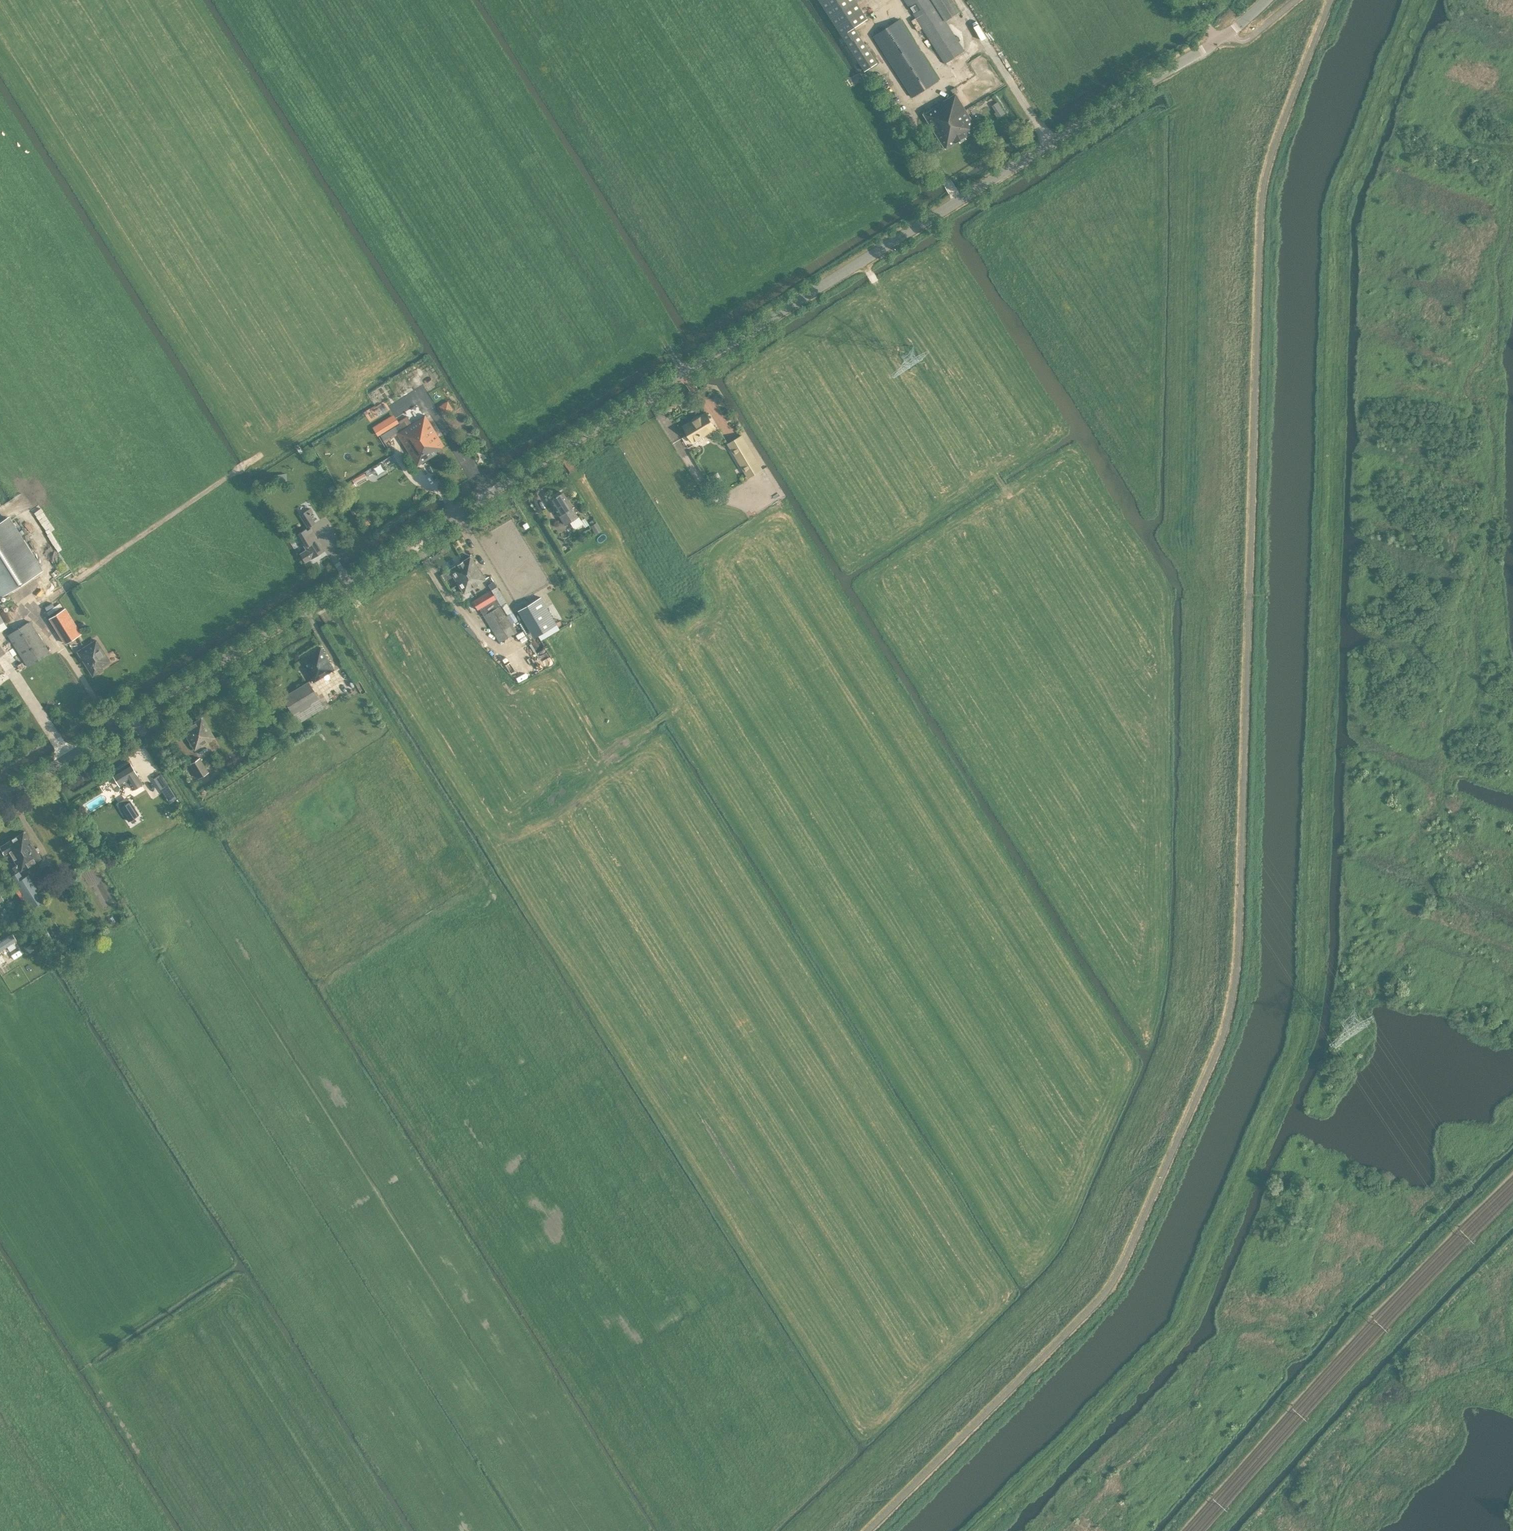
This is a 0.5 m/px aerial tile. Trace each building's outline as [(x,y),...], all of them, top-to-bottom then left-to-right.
[(866,70),(878,62),(855,26),(868,18),(856,0),(821,0),(866,70)] [(946,20),(961,11),(953,0),(905,0),(945,64),(965,51),(946,20)] [(913,97),(940,80),(900,18),(873,36),(913,97)] [(978,129),(956,93),(924,113),(946,149),(978,129)] [(999,117),(1007,112),(1005,109),(999,101),(997,103),(1001,110),(996,113),(999,117)] [(400,380),(404,388),(410,385),(406,377),(400,380)] [(706,412),(684,425),(694,442),(694,441),(695,443),(704,438),(703,437),(702,434),(715,426),(706,412)] [(397,432),(396,432),(417,465),(430,457),(437,453),(435,451),(444,446),(436,432),(425,414),(423,415),(411,423),(407,425),(397,432)] [(728,443),(749,477),(763,469),(742,434),(728,443)] [(287,481),(286,473),(274,474),(274,482),(287,481)] [(340,487),(342,491),(351,486),(349,482),(340,487)] [(563,492),(549,500),(558,514),(562,512),(565,516),(564,517),(572,530),(585,522),(577,509),(570,513),(568,509),(572,506),(567,500),(566,497),(563,492)] [(310,514),(313,512),(310,508),(300,514),(308,527),(315,522),(310,514)] [(0,521),(0,595),(0,596),(41,570),(7,517),(0,521)] [(364,517),(360,519),(364,526),(369,524),(364,517)] [(591,525),(596,533),(602,530),(597,522),(591,525)] [(297,535),(300,539),(306,549),(300,553),(305,562),(324,549),(310,528),(307,530),(306,529),(297,535)] [(464,576),(472,589),(479,585),(478,583),(485,579),(471,556),(462,561),(467,568),(468,568),(471,572),(464,576)] [(467,568),(462,561),(449,569),(453,576),(464,594),(472,589),(464,576),(471,572),(468,568),(467,568)] [(547,571),(553,581),(561,577),(554,566),(547,571)] [(449,569),(440,574),(444,581),(453,576),(449,569)] [(490,589),(472,600),(478,609),(479,608),(496,598),(490,589)] [(534,637),(556,624),(541,596),(518,610),(534,637)] [(496,598),(479,608),(483,616),(500,605),(496,598)] [(506,602),(500,605),(507,616),(513,612),(506,602)] [(500,605),(483,616),(499,642),(516,632),(507,616),(500,605)] [(65,608),(50,618),(65,643),(81,633),(65,608)] [(30,620),(8,634),(28,666),(50,652),(30,620)] [(96,640),(78,651),(82,658),(85,659),(89,664),(88,667),(92,673),(95,674),(100,670),(101,667),(110,661),(96,640)] [(300,659),(313,682),(334,669),(320,646),(300,659)] [(308,680),(282,696),(297,721),(323,705),(308,680)] [(182,729),(195,750),(215,737),(202,716),(182,729)] [(200,757),(189,763),(198,777),(208,771),(200,757)] [(129,762),(111,772),(120,786),(128,781),(133,790),(143,784),(129,762)] [(161,773),(153,778),(160,789),(168,784),(161,773)] [(130,801),(120,807),(129,821),(139,815),(130,801)] [(4,855),(9,852),(16,865),(12,867),(15,873),(11,875),(31,908),(45,899),(29,874),(23,878),(19,872),(41,858),(24,831),(0,846),(0,848),(4,855)] [(48,932),(43,936),(48,945),(53,941),(48,932)] [(25,947),(28,953),(33,950),(30,944),(25,947)]
